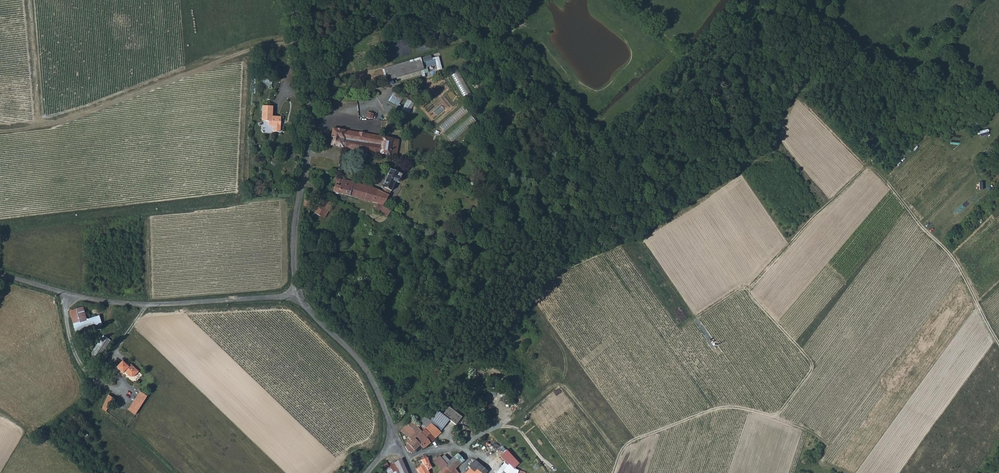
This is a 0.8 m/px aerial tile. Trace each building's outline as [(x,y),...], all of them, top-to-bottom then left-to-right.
[(419,58),(382,67),(385,80),(422,71),(419,58)] [(261,84),(270,85),(270,77),(262,76),(261,84)] [(390,95),(387,100),(394,104),(396,98),(390,95)] [(260,105),(259,121),(266,121),(265,126),(271,126),(271,131),(278,132),(279,116),(270,116),(271,106),(260,105)] [(330,145),(390,155),(393,139),(333,128),(330,145)] [(393,139),(390,155),(396,156),(399,140),(393,139)] [(383,188),(382,191),(389,195),(391,192),(395,182),(399,183),(400,182),(401,180),(400,179),(402,174),(390,169),(382,187),(383,188)] [(333,191),(341,193),(354,197),(358,183),(336,178),(333,191)] [(387,204),(384,203),(389,195),(382,191),(376,189),(368,186),(358,183),(354,197),(377,204),(374,211),(383,215),(387,217),(391,211),(386,207),(387,204)] [(303,207),(310,208),(311,201),(304,200),(303,207)] [(320,215),(322,211),(326,213),(328,211),(328,212),(332,205),(323,200),(318,208),(317,208),(315,210),(314,212),(320,215)] [(84,306),(70,310),(73,323),(88,320),(84,306)] [(75,330),(99,326),(97,318),(88,320),(73,323),(75,330)] [(133,376),(139,371),(131,364),(129,366),(123,360),(117,366),(121,370),(122,369),(130,375),(133,376)] [(135,415),(147,396),(141,392),(129,409),(135,415)] [(112,397),(108,394),(108,395),(102,409),(105,411),(112,397)] [(444,418),(437,413),(432,421),(426,427),(425,428),(436,439),(442,432),(439,431),(441,429),(438,426),(444,418)] [(428,419),(425,417),(420,422),(426,427),(432,421),(428,419)] [(411,420),(407,424),(414,430),(417,427),(417,426),(411,420)] [(423,433),(429,439),(431,443),(436,439),(425,428),(426,427),(420,422),(417,426),(417,427),(423,433)] [(407,437),(414,430),(407,424),(400,431),(407,437)] [(415,438),(421,445),(425,448),(431,443),(429,439),(423,433),(417,427),(414,430),(418,434),(415,438)] [(412,441),(405,447),(407,451),(411,453),(421,445),(415,438),(418,434),(414,430),(407,437),(412,441)] [(454,457),(460,464),(464,460),(458,453),(454,457)] [(447,463),(446,463),(442,458),(440,456),(434,461),(443,470),(446,466),(447,465),(447,463)] [(417,469),(420,472),(430,472),(429,470),(433,467),(430,462),(428,457),(421,460),(424,465),(417,469)] [(452,459),(450,461),(447,463),(447,465),(446,466),(451,472),(455,468),(460,464),(454,457),(452,459)] [(399,472),(408,472),(401,458),(387,465),(386,463),(381,466),(386,472),(395,472),(398,471),(399,472)] [(475,459),(469,467),(470,468),(474,472),(477,469),(481,472),(485,472),(487,471),(475,459)] [(514,468),(510,463),(501,472),(518,472),(519,470),(514,468)]
